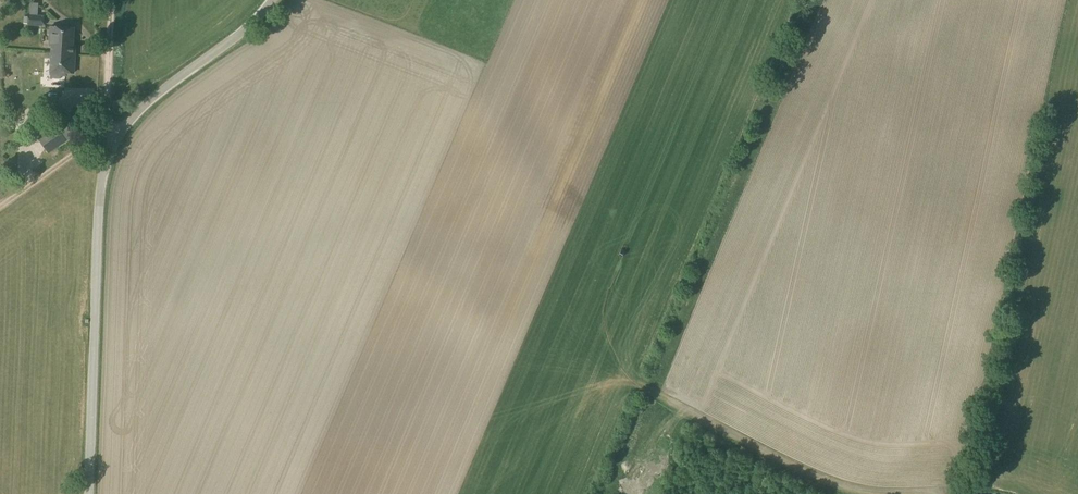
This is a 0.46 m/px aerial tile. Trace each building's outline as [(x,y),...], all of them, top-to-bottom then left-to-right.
[(38,15),(38,3),(32,3),(31,15),(28,14),(27,26),(44,26),(45,15),(38,15)] [(73,29),(51,28),(50,46),(52,46),(51,74),(65,75),(65,73),(74,74),(75,47),(72,47),(73,29)] [(49,154),(79,133),(67,115),(36,136),(49,154)]
